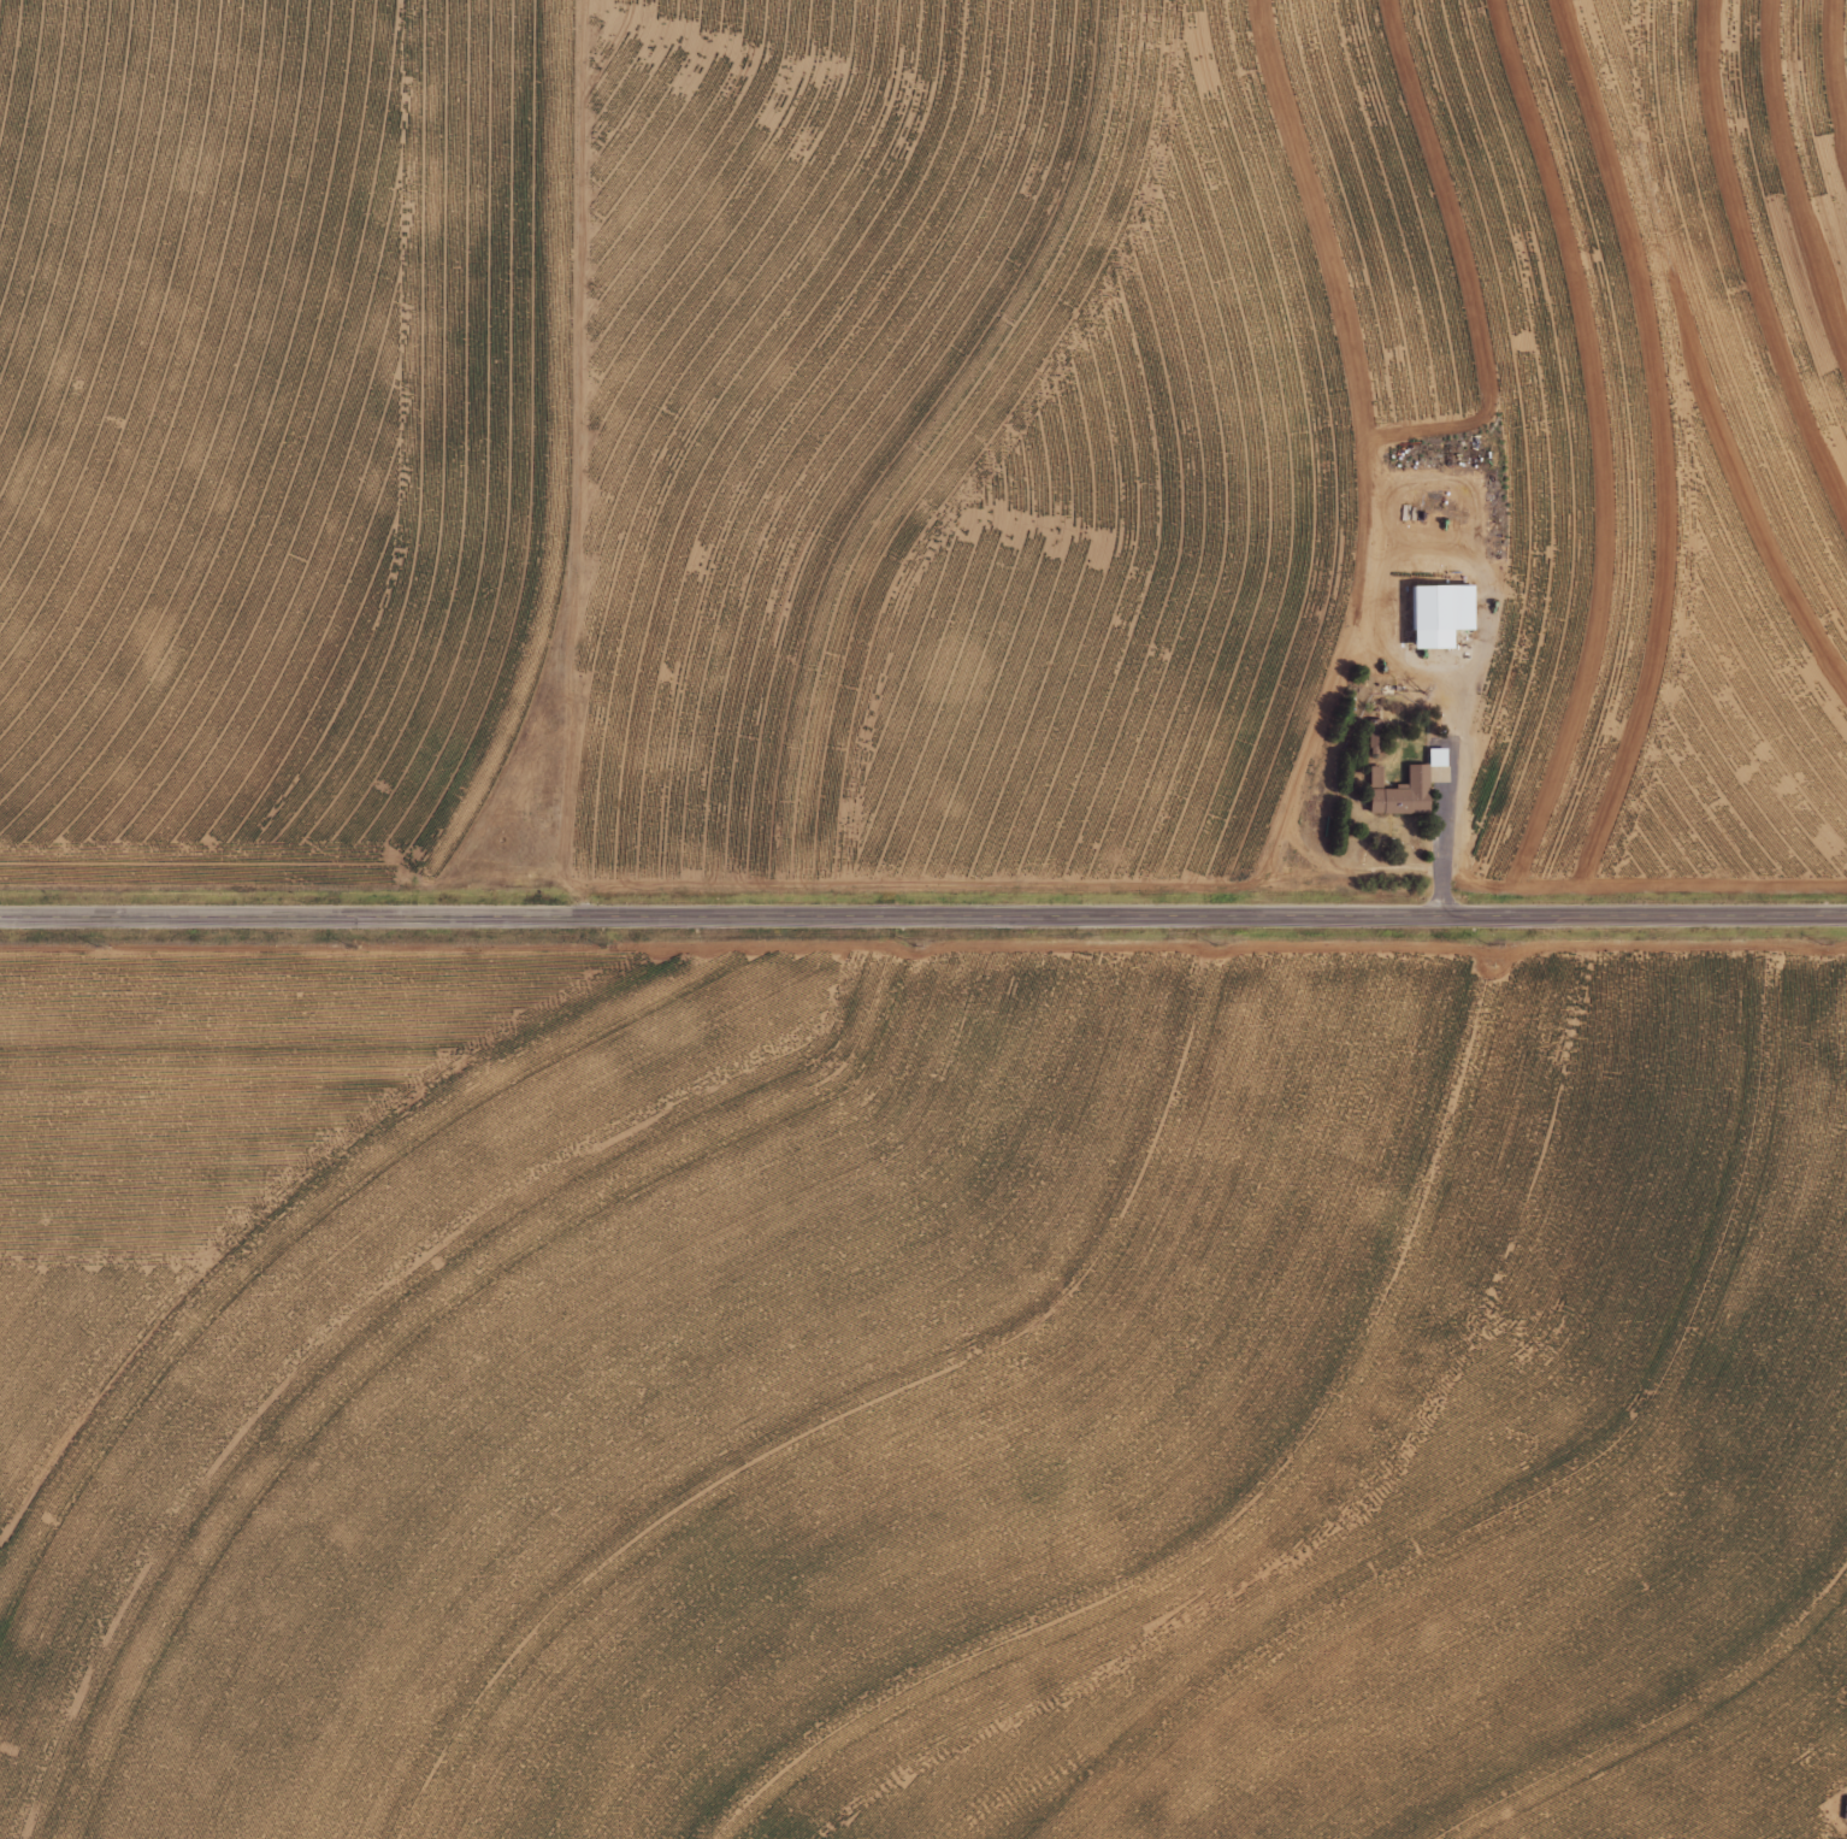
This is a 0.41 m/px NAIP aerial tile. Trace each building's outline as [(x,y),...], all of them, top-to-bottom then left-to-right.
[(1466,629),(1465,585),(1403,586),(1404,649),(1442,648),(1442,630),(1466,629)] [(1365,815),(1425,812),(1423,782),(1450,781),(1449,766),(1443,766),(1442,748),(1424,749),(1425,764),(1403,765),(1404,787),(1378,788),(1377,766),(1363,767),(1365,815)]
